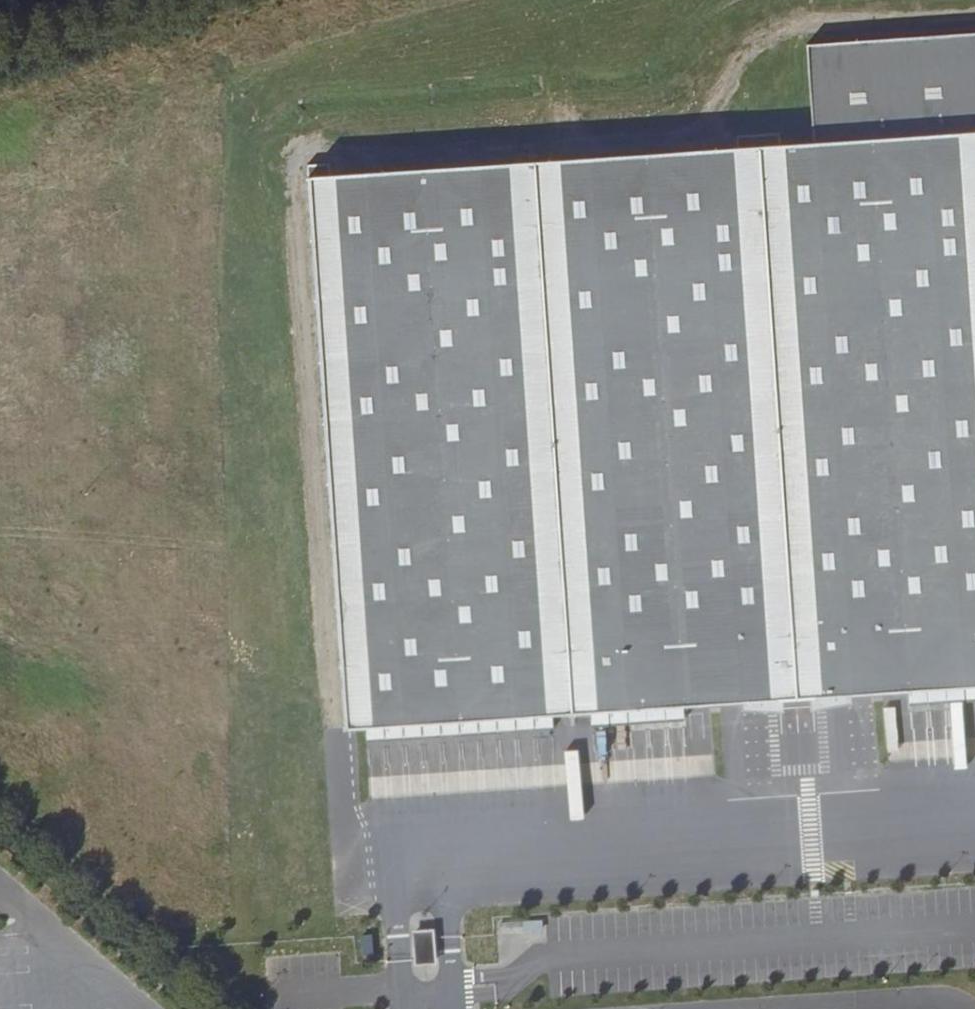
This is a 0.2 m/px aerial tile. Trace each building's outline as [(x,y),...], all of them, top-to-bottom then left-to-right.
[(349,720),(974,679),(974,24),(814,35),(820,132),(787,134),(786,123),(742,126),(742,137),(335,164),(334,153),(312,155),(349,720)] [(437,928),(420,928),(420,957),(437,957),(437,928)]
